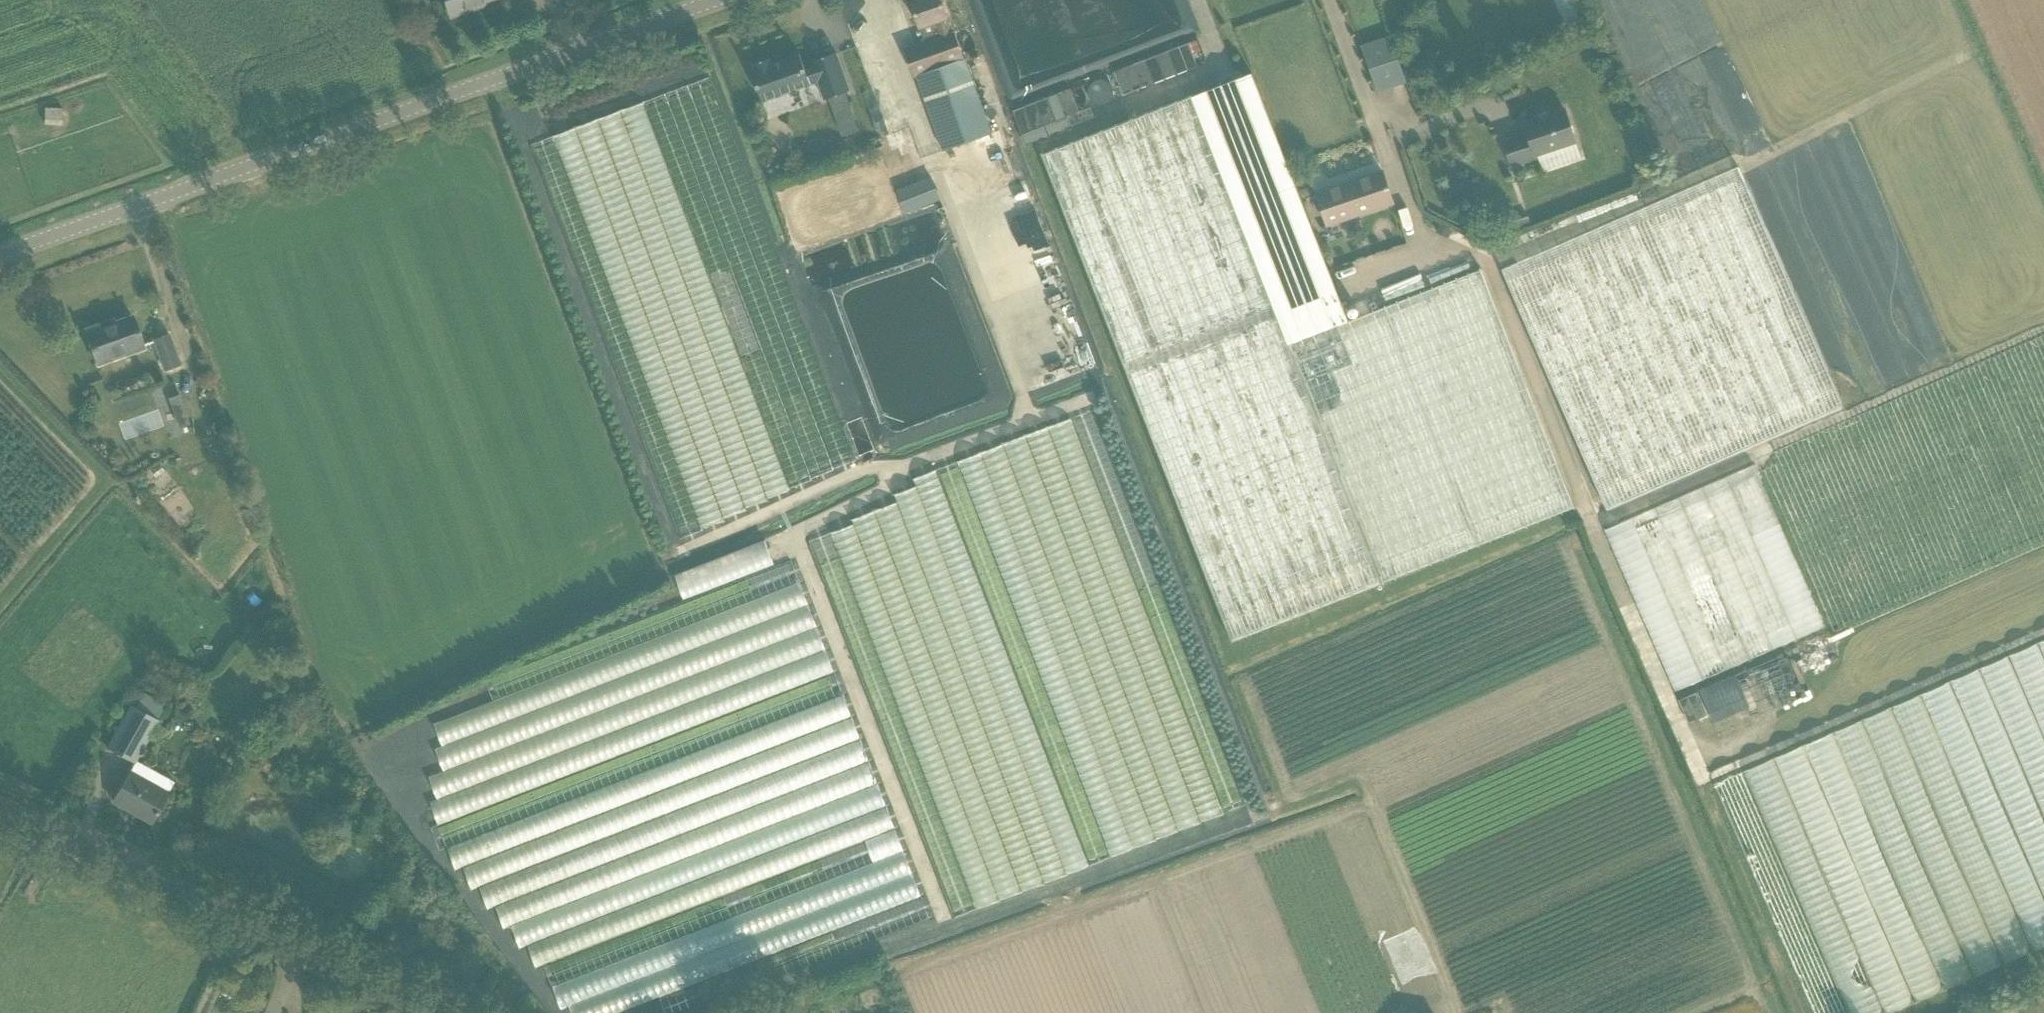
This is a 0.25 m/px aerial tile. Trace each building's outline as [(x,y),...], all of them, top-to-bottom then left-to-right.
[(450,16),(467,10),(466,7),(487,0),(444,0),(450,16)] [(910,0),(924,41),(905,48),(915,77),(917,76),(944,150),(990,133),(963,59),(953,31),(952,32),(947,18),(948,18),(941,0),(910,0)] [(1390,34),(1360,45),(1378,92),(1407,81),(1390,34)] [(1179,46),(1115,71),(1123,94),(1188,69),(1179,46)] [(754,69),(751,70),(762,101),(818,81),(824,98),(850,89),(836,52),(811,61),(812,64),(805,66),(800,53),(773,62),(771,57),(752,64),(754,69)] [(1574,507),(1480,268),(1346,320),(1251,73),(1040,156),(1232,644),(1574,507)] [(548,137),(673,540),(891,473),(847,474),(866,468),(848,412),(865,406),(870,424),(870,438),(898,438),(875,445),(875,454),(902,453),(901,450),(919,445),(1015,415),(1014,400),(1008,380),(854,383),(857,394),(857,401),(845,402),(842,389),(841,381),(821,381),(729,81),(548,137)] [(1026,145),(1071,127),(1067,116),(1079,111),(1070,89),(1013,111),(1026,145)] [(895,129),(907,102),(895,97),(884,124),(895,129)] [(52,129),(71,128),(70,110),(52,110),(52,129)] [(1503,141),(1510,160),(1512,167),(1538,158),(1536,155),(1576,141),(1565,110),(1549,115),(1548,112),(1536,116),(1537,119),(1524,123),(1527,133),(1503,141)] [(853,114),(841,118),(847,133),(859,129),(853,114)] [(1671,195),(1501,269),(1502,269),(1606,509),(1842,405),(1741,174),(1738,166),(1671,195)] [(1393,203),(1388,191),(1382,172),(1318,194),(1324,212),(1328,224),(1393,203)] [(931,178),(897,191),(906,213),(939,200),(931,178)] [(1441,222),(1437,231),(1448,236),(1452,228),(1441,222)] [(1429,266),(1409,273),(1412,281),(1432,274),(1429,266)] [(1054,315),(1062,335),(1087,325),(1080,306),(1054,315)] [(144,349),(140,336),(133,317),(103,328),(100,325),(85,330),(92,349),(98,365),(144,349)] [(154,340),(165,371),(180,365),(168,334),(154,340)] [(177,395),(169,399),(172,407),(180,404),(177,395)] [(905,510),(823,537),(943,899),(937,901),(943,920),(1246,820),(1111,414),(919,477),(923,490),(901,497),(905,510)] [(1678,691),(1832,635),(1807,568),(1796,572),(1791,558),(1777,563),(1768,539),(1787,532),(1765,473),(1617,527),(1678,691)] [(457,716),(442,798),(561,1012),(609,1012),(716,995),(714,1005),(733,1002),(750,907),(657,890),(661,870),(650,872),(617,812),(619,799),(608,806),(601,794),(616,785),(615,782),(601,780),(610,732),(664,723),(670,734),(685,726),(715,731),(721,695),(828,889),(831,906),(844,929),(852,881),(856,905),(875,938),(902,933),(862,700),(774,541),(457,716)] [(135,762),(158,719),(156,718),(164,704),(143,692),(136,705),(132,702),(108,748),(135,762)] [(1697,692),(1679,700),(1681,705),(1688,722),(1707,714),(1704,708),(1699,697),(1697,692)] [(151,822),(161,805),(174,782),(137,762),(131,772),(129,771),(122,784),(112,801),(128,810),(129,808),(151,820),(150,822),(151,822)] [(1998,1001),(2004,1012),(2008,1012),(2013,1010),(2007,997),(1998,1001)]
